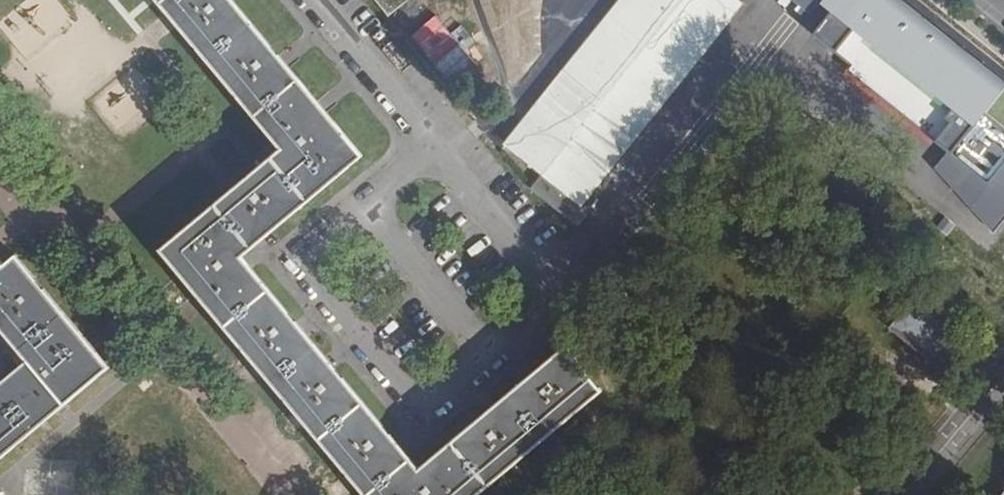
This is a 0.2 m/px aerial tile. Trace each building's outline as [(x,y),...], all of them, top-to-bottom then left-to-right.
[(231,0),(158,0),(281,149),(161,250),(367,494),(476,494),(600,390),(565,346),(418,468),(241,256),(361,156),(231,0)] [(389,17),(410,0),(375,0),(389,17)] [(612,15),(564,75),(594,100),(572,127),(542,103),(507,147),(542,175),(532,189),(577,226),(588,212),(581,206),(741,3),(738,0),(623,0),(612,15)] [(597,4),(612,15),(623,0),(600,0),(597,4)] [(901,0),(839,0),(820,24),(860,54),(855,60),(958,140),(1000,173),(1003,167),(1003,81),(901,0)] [(958,140),(943,157),(993,233),(1003,219),(1003,167),(1000,173),(958,140)] [(28,360),(0,383),(0,458),(108,367),(15,256),(4,266),(0,261),(0,326),(28,360)] [(928,357),(953,329),(914,295),(890,323),(928,357)]
